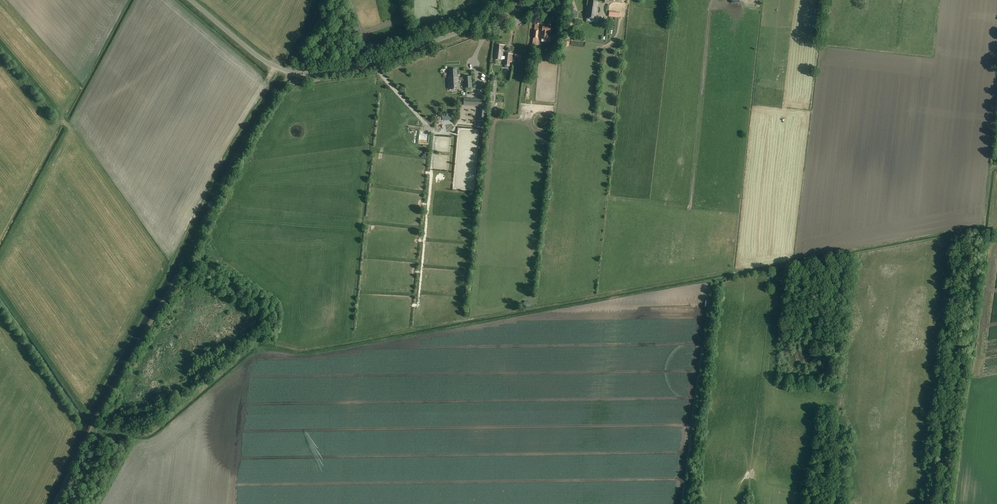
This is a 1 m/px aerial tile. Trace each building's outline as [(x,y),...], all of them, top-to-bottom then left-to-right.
[(597,11),(596,11),(597,1),(592,0),(590,0),(589,7),(587,6),(585,18),(596,19),(597,11)] [(550,31),(550,27),(543,26),(541,39),(547,39),(548,31),(550,31)] [(494,58),(502,59),(505,59),(504,65),(508,65),(509,62),(509,60),(512,61),(512,55),(509,54),(509,53),(505,53),(505,56),(503,56),(503,52),(503,49),(504,49),(504,45),(496,44),(494,58)] [(457,77),(456,69),(449,69),(449,77),(448,77),(448,89),(459,88),(458,80),(458,78),(458,77),(457,77)] [(464,77),(458,78),(458,80),(464,80),(465,88),(472,87),(471,76),(464,77)]
